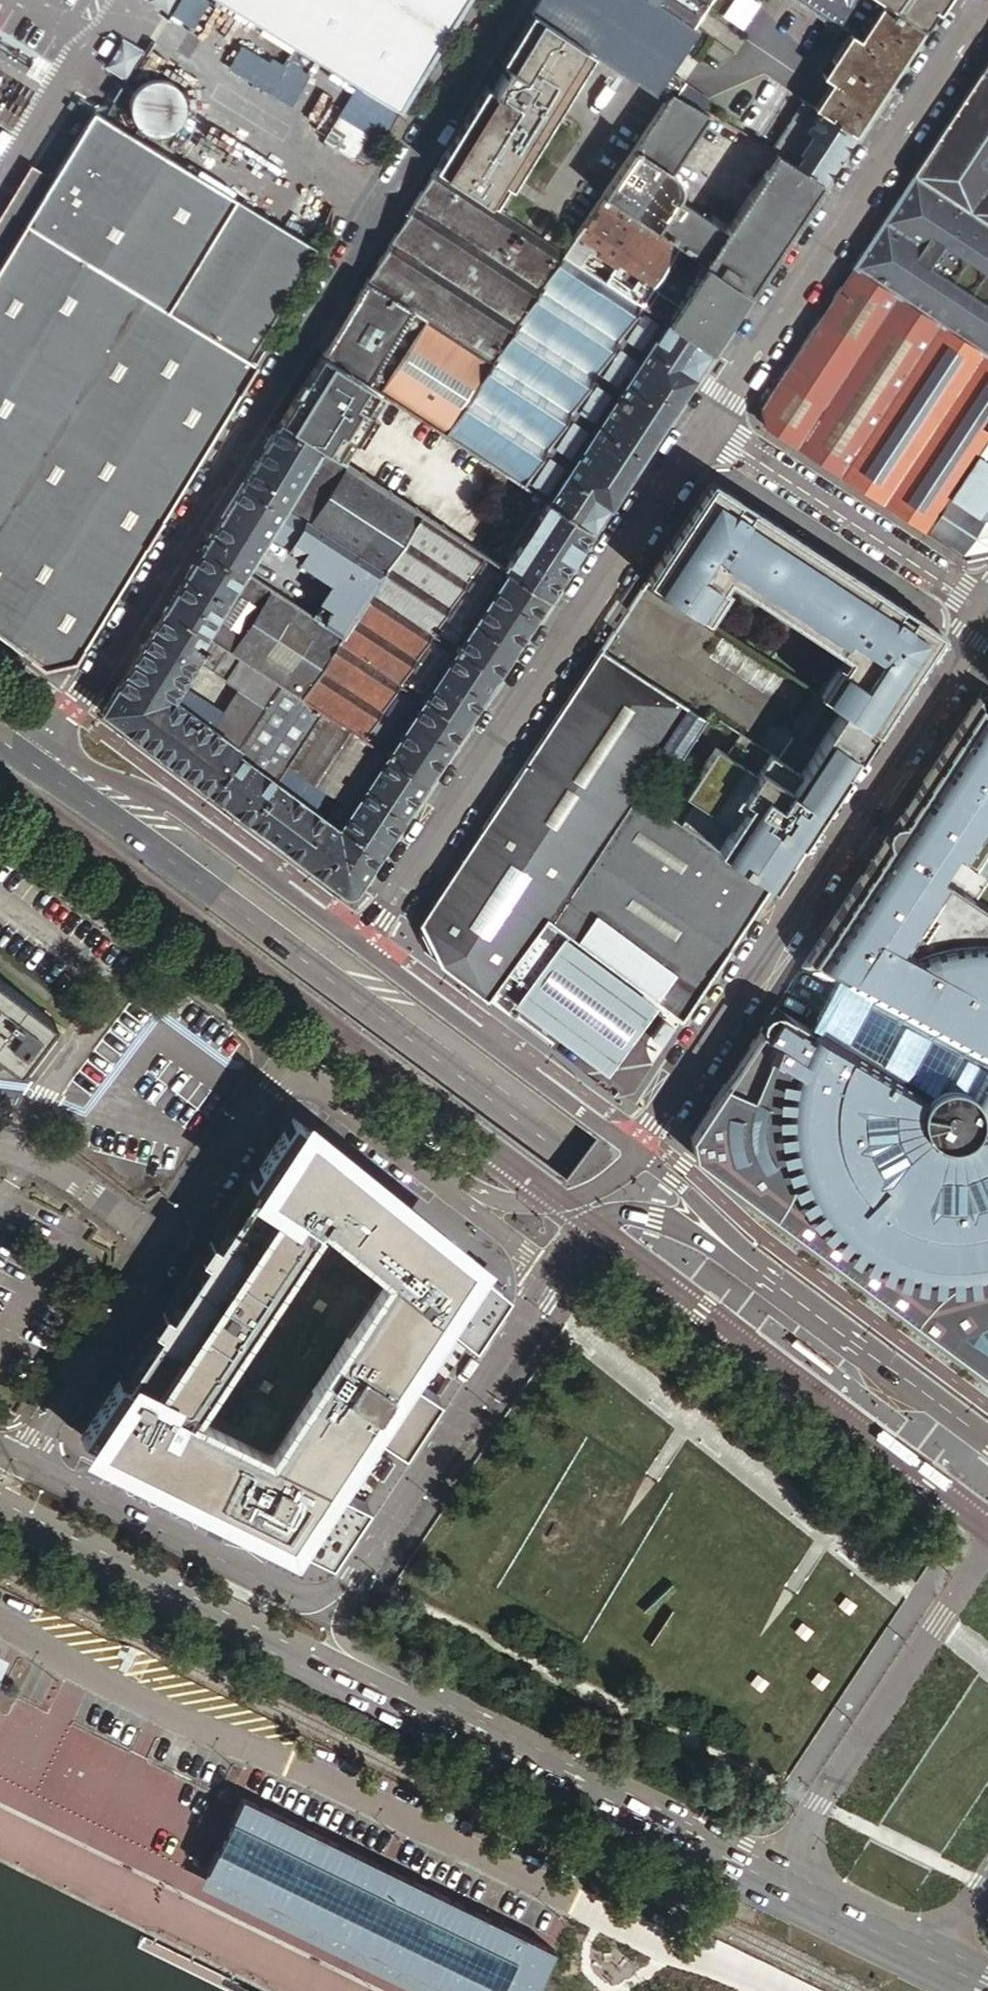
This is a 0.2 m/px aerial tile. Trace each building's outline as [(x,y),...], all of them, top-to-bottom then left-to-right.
[(406,114),(475,0),(217,0),(406,114)] [(591,55),(662,102),(668,93),(676,81),(677,79),(668,73),(681,54),(695,32),(692,29),(712,0),(538,0),(529,14),(591,55)] [(848,34),(819,76),(829,82),(868,107),(893,70),(920,30),(875,0),(796,0),(848,34)] [(920,30),(939,0),(875,0),(920,30)] [(591,55),(529,14),(499,64),(506,68),(563,103),(591,55)] [(695,32),(681,54),(690,60),(705,38),(695,32)] [(240,43),(226,68),(292,104),(306,79),(240,43)] [(910,176),(987,227),(987,58),(910,176)] [(484,88),(432,173),(495,213),(563,103),(506,68),(491,92),(484,88)] [(676,81),(668,93),(699,111),(706,100),(676,81)] [(852,136),(870,109),(868,107),(829,82),(810,109),(852,136)] [(129,104),(129,110),(129,116),(131,121),(134,126),(138,131),(142,134),(148,136),(153,138),(159,138),(165,137),(170,134),(174,131),(178,127),(181,122),(183,116),(184,110),(183,105),(181,99),(178,94),(175,90),(170,87),(165,84),(159,83),(154,83),(148,84),(142,86),(138,90),(134,94),(131,99),(129,104)] [(662,102),(600,198),(747,294),(820,185),(776,157),(724,234),(674,200),(675,197),(677,193),(677,189),(675,184),(670,176),(668,175),(707,116),(699,111),(668,93),(662,102)] [(768,151),(776,157),(820,185),(852,136),(810,109),(801,103),(768,151)] [(72,665),(267,345),(259,340),(231,322),(220,340),(170,309),(238,198),(96,112),(59,173),(30,219),(9,206),(0,221),(0,636),(42,667),(72,665)] [(12,201),(9,206),(30,219),(59,173),(46,165),(38,160),(12,201)] [(411,291),(401,307),(491,364),(561,256),(495,213),(432,173),(374,267),(411,291)] [(849,269),(987,360),(987,227),(910,176),(849,269)] [(316,246),(238,198),(170,309),(220,340),(231,322),(259,340),(316,246)] [(600,198),(561,256),(709,353),(747,294),(600,198)] [(491,364),(444,436),(544,502),(590,532),(608,505),(709,353),(561,256),(491,364)] [(374,267),(364,284),(401,307),(411,291),(374,267)] [(849,269),(758,407),(760,417),(763,427),(924,534),(947,500),(983,523),(978,531),(987,550),(987,489),(982,485),(987,477),(987,466),(981,461),(975,457),(987,438),(987,360),(849,269)] [(364,284),(319,358),(376,392),(382,396),(444,436),(491,364),(401,307),(364,284)] [(278,425),(333,461),(346,440),(352,444),(369,416),(363,413),(376,392),(319,358),(278,425)] [(363,413),(369,416),(382,396),(376,392),(363,413)] [(381,577),(421,518),(339,464),(333,461),(278,425),(241,486),(381,577)] [(975,457),(981,461),(987,451),(987,438),(975,457)] [(339,464),(352,444),(346,440),(333,461),(339,464)] [(644,581),(703,619),(722,590),(718,587),(725,577),(729,579),(842,653),(847,656),(839,669),(834,666),(816,693),(818,694),(826,699),(841,709),(872,730),(934,635),(933,629),(711,484),(708,485),(644,581)] [(368,596),(381,577),(241,486),(203,548),(245,573),(269,535),(343,583),(367,598),(368,596)] [(987,554),(987,550),(978,531),(983,523),(947,500),(924,534),(963,560),(987,554)] [(590,532),(544,502),(501,570),(546,599),(590,532)] [(501,570),(421,518),(381,577),(368,596),(494,678),(546,599),(501,570)] [(203,548),(164,613),(205,637),(279,686),(300,700),(318,674),(341,637),(317,621),(245,573),(203,548)] [(729,579),(725,577),(718,587),(722,590),(729,579)] [(317,621),(341,637),(367,598),(343,583),(317,621)] [(368,596),(367,598),(341,637),(318,674),(339,687),(356,661),(461,729),(494,678),(368,596)] [(238,749),(279,686),(205,637),(164,613),(100,716),(204,793),(238,749)] [(703,719),(598,651),(570,694),(658,751),(675,762),(703,719)] [(842,653),(834,666),(839,669),(847,656),(842,653)] [(300,700),(320,714),(374,749),(425,782),(461,729),(356,661),(339,687),(318,674),(300,700)] [(211,729),(223,713),(182,685),(172,700),(211,729)] [(300,700),(279,686),(238,749),(204,793),(245,823),(274,785),(289,763),(320,714),(300,700)] [(843,992),(864,1004),(987,1071),(987,909),(937,875),(954,850),(956,854),(960,859),(987,818),(987,691),(975,694),(894,816),(898,819),(895,818),(892,819),(889,819),(886,821),(884,822),(882,824),(881,828),(880,831),(880,835),(881,839),(882,842),(871,859),(800,968),(833,987),(843,992)] [(797,742),(826,699),(818,694),(790,737),(791,738),(797,742)] [(680,826),(770,886),(788,859),(781,855),(792,838),(799,842),(843,774),(837,770),(848,753),(855,757),(872,730),(841,709),(812,752),(797,742),(791,738),(776,760),(740,736),(726,756),(715,749),(684,796),(695,804),(680,826)] [(374,749),(320,714),(289,763),(328,792),(340,800),(374,749)] [(377,856),(425,782),(374,749),(340,800),(326,822),(377,856)] [(843,774),(855,757),(848,753),(837,770),(843,774)] [(328,792),(289,763),(274,785),(313,813),(328,792)] [(313,813),(274,785),(245,823),(295,860),(326,822),(313,813)] [(326,822),(295,860),(337,890),(356,888),(377,856),(326,822)] [(788,859),(799,842),(792,838),(781,855),(788,859)] [(566,939),(543,922),(506,973),(529,989),(565,940),(566,939)] [(656,1009),(565,940),(529,989),(516,1008),(606,1076),(656,1009)] [(0,980),(0,1056),(16,1068),(53,1020),(0,980)] [(809,1022),(823,1029),(843,1040),(902,1078),(921,1090),(922,1089),(924,1086),(927,1084),(929,1082),(935,1078),(942,1076),(950,1075),(958,1077),(965,1080),(968,1082),(972,1085),(974,1089),(977,1094),(979,1100),(980,1105),(980,1111),(978,1117),(976,1123),(987,1130),(987,1071),(864,1004),(843,992),(833,987),(822,1004),(809,1022)] [(686,1134),(692,1153),(770,1209),(913,1314),(987,1369),(987,1130),(976,1123),(978,1117),(980,1111),(980,1105),(979,1100),(977,1094),(974,1089),(972,1085),(968,1082),(965,1080),(958,1077),(950,1075),(942,1076),(935,1078),(929,1082),(927,1084),(924,1086),(922,1089),(921,1090),(902,1078),(843,1040),(823,1029),(809,1022),(772,1003),(746,1039),(686,1134)] [(293,1114),(81,1433),(332,1556),(369,1498),(329,1478),(272,1451),(193,1412),(322,1217),(390,1271),(439,1310),(474,1339),(509,1286),(293,1114)] [(322,1217),(193,1412),(272,1451),(390,1271),(322,1217)] [(390,1271),(272,1451),(329,1478),(366,1420),(405,1445),(440,1391),(402,1366),(439,1310),(390,1271)] [(439,1310),(402,1366),(440,1391),(474,1339),(439,1310)] [(366,1420),(329,1478),(369,1498),(405,1445),(366,1420)] [(202,1870),(358,1947),(447,1990),(532,1990),(552,1951),(394,1874),(238,1796),(235,1803),(217,1840),(202,1870)] [(202,1870),(199,1874),(195,1882),(415,1990),(447,1990),(358,1947),(202,1870)]
